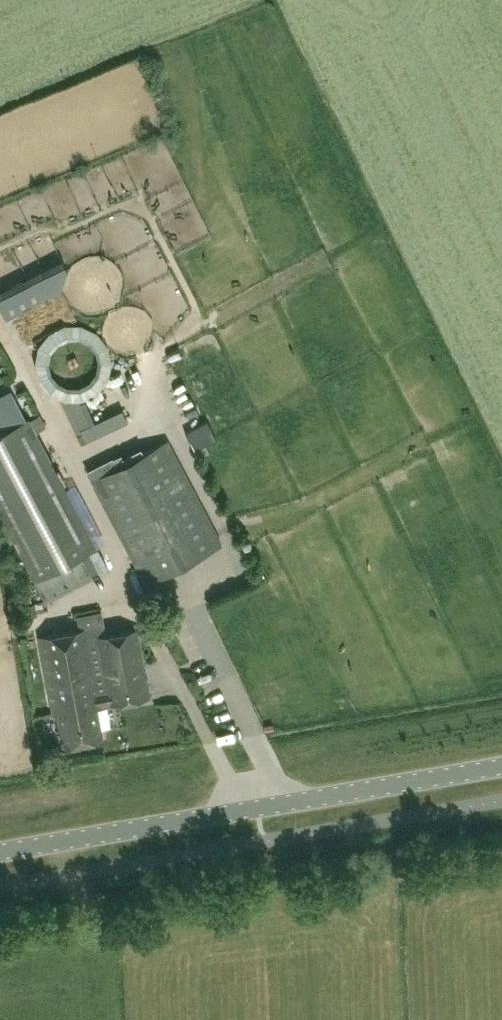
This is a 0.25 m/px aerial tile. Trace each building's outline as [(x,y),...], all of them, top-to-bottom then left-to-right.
[(4,322),(71,291),(62,272),(0,300),(0,314),(4,322)] [(155,356),(164,375),(181,367),(172,348),(155,356)] [(123,369),(111,373),(116,386),(127,382),(123,369)] [(137,381),(111,390),(115,402),(141,394),(137,381)] [(26,418),(14,395),(0,403),(0,432),(26,418)] [(122,408),(80,428),(86,441),(128,421),(122,408)] [(97,548),(28,417),(26,418),(0,432),(0,510),(36,577),(97,548)] [(167,440),(92,480),(147,582),(221,542),(167,440)] [(48,596),(64,588),(58,575),(42,583),(48,596)] [(35,603),(25,605),(27,615),(36,614),(35,603)] [(160,609),(152,613),(157,623),(165,619),(160,609)] [(79,627),(38,635),(39,638),(52,715),(56,714),(62,746),(99,739),(103,739),(97,705),(150,696),(138,627),(106,632),(107,636),(89,640),(87,630),(80,631),(79,627)]
